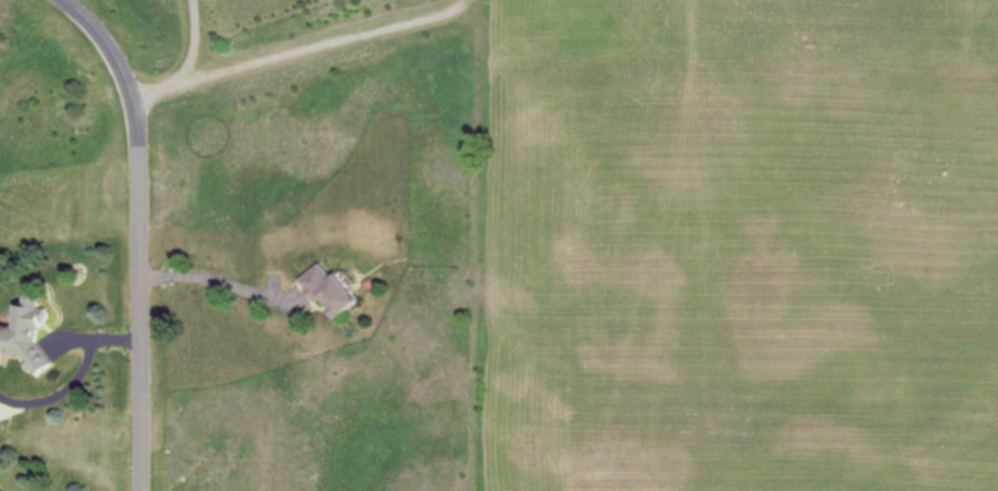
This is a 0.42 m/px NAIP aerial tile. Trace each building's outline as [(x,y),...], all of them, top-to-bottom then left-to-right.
[(359,302),(338,272),(332,276),(323,263),(301,278),(317,302),(323,298),(337,318),(359,302)] [(35,373),(39,374),(53,364),(39,344),(42,323),(48,317),(41,307),(42,297),(40,294),(26,292),(25,305),(17,304),(14,329),(1,327),(0,335),(0,345),(0,347),(0,351),(2,353),(22,356),(35,373)]
